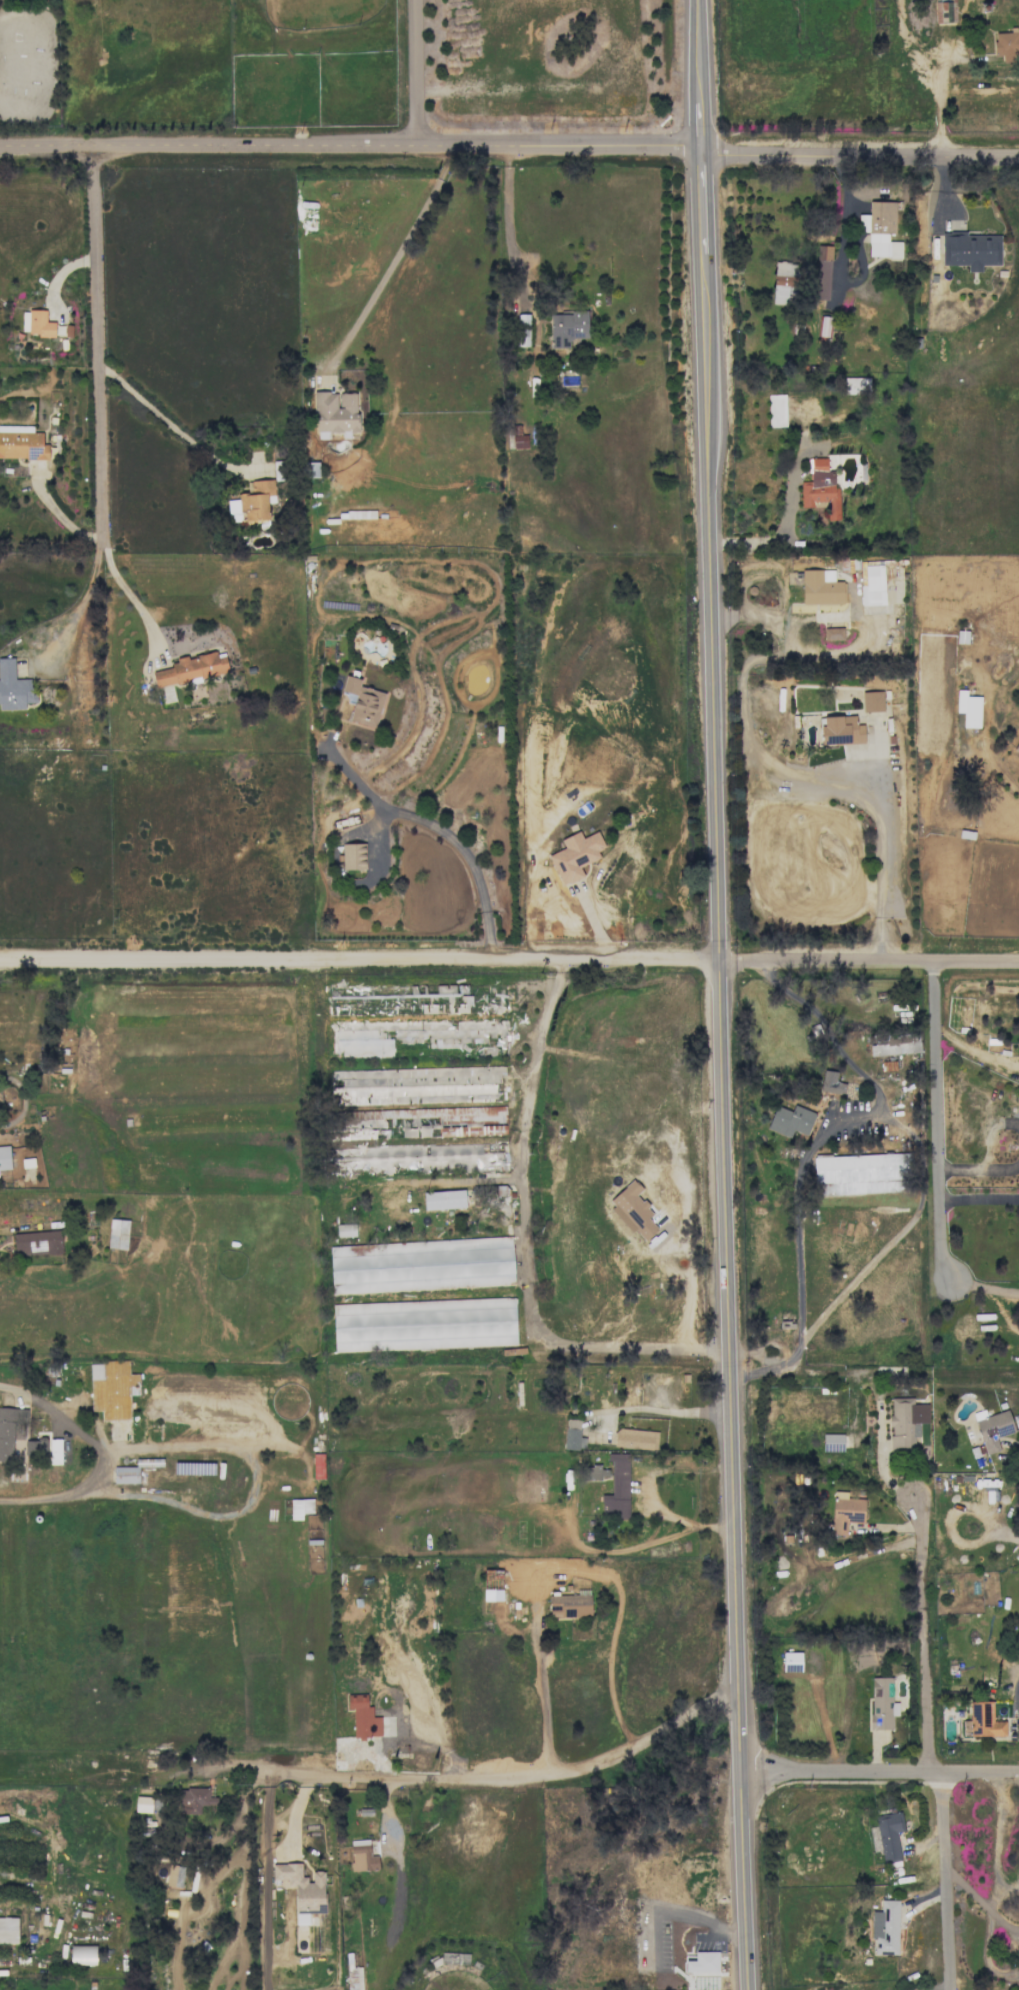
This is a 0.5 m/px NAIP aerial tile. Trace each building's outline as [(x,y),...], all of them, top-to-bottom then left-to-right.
[(934,23),(955,22),(955,0),(934,0),(934,23)] [(1011,28),(1011,32),(993,33),(993,55),(1002,55),(1003,62),(1015,62),(1015,55),(1018,54),(1018,28),(1011,28)] [(895,202),(869,201),(868,215),(858,215),(858,232),(869,232),(868,257),(901,257),(901,242),(888,241),(888,234),(895,234),(895,202)] [(1000,265),(1000,234),(942,234),(942,265),(968,265),(968,272),(981,272),(981,265),(1000,265)] [(829,300),(831,246),(817,246),(815,299),(829,300)] [(772,303),(795,305),(798,263),(776,261),(772,303)] [(54,335),(55,322),(45,322),(45,311),(22,310),(21,335),(54,335)] [(550,348),(569,348),(569,338),(592,338),(593,326),(587,326),(587,311),(571,311),(571,315),(550,314),(550,348)] [(869,395),(870,378),(844,377),(844,394),(869,395)] [(357,392),(314,393),(315,439),(310,439),(310,455),(326,454),(326,432),(358,432),(357,392)] [(785,394),(768,395),(769,427),(786,426),(785,394)] [(513,449),(527,448),(527,435),(521,435),(521,425),(512,425),(513,449)] [(0,426),(0,458),(48,459),(48,444),(42,444),(42,433),(33,432),(33,426),(0,426)] [(839,520),(839,487),(834,487),(834,472),(827,473),(826,458),(810,458),(810,484),(800,484),(801,507),(813,507),(813,502),(826,502),(826,520),(839,520)] [(318,476),(318,462),(305,463),(306,477),(318,476)] [(247,481),(247,493),(238,494),(238,500),(227,500),(229,522),(269,519),(267,496),(274,495),(273,480),(247,481)] [(861,606),(885,605),(883,565),(864,565),(865,585),(861,586),(861,606)] [(843,603),(843,581),(834,581),(834,569),(801,570),(802,604),(843,603)] [(843,627),(824,628),(824,640),(843,640),(843,627)] [(152,671),(155,686),(228,673),(224,651),(170,661),(172,668),(152,671)] [(25,703),(33,703),(32,679),(15,679),(14,658),(0,658),(0,710),(25,710),(25,703)] [(385,693),(359,686),(361,679),(345,675),(341,693),(349,695),(347,702),(353,704),(349,721),(375,728),(385,693)] [(963,713),(963,727),(980,728),(981,696),(966,696),(966,690),(957,690),(956,712),(963,713)] [(883,711),(883,691),(862,692),(863,712),(883,711)] [(864,743),(864,724),(856,725),(856,715),(823,716),(823,725),(821,726),(822,744),(864,743)] [(548,855),(561,886),(583,876),(579,867),(600,858),(597,851),(604,847),(597,831),(582,838),(579,831),(561,839),(565,848),(548,855)] [(342,870),(365,869),(365,843),(342,843),(342,870)] [(870,1045),(870,1055),(920,1053),(919,1033),(886,1035),(886,1044),(870,1045)] [(332,1105),(462,1102),(462,1097),(470,1097),(470,1099),(495,1099),(495,1083),(503,1083),(503,1066),(353,1069),(353,1078),(345,1078),(345,1073),(331,1073),(332,1105)] [(837,1071),(823,1070),(820,1092),(844,1094),(845,1083),(836,1082),(837,1071)] [(815,1113),(793,1105),(791,1111),(775,1105),(766,1129),(790,1138),(793,1130),(806,1136),(815,1113)] [(382,1110),(383,1119),(411,1118),(412,1125),(418,1125),(418,1118),(434,1118),(434,1125),(464,1124),(464,1135),(506,1134),(505,1106),(382,1110)] [(10,1170),(9,1147),(0,1147),(0,1170),(10,1170)] [(813,1157),(815,1195),(906,1192),(905,1172),(912,1172),(912,1153),(813,1157)] [(22,1168),(34,1167),(34,1158),(22,1159),(22,1168)] [(644,1241),(657,1229),(648,1218),(653,1213),(636,1194),(642,1189),(633,1179),(606,1203),(632,1232),(634,1230),(644,1241)] [(423,1192),(424,1210),(465,1208),(464,1190),(423,1192)] [(126,1250),(129,1220),(110,1219),(107,1248),(126,1250)] [(355,1224),(336,1224),(337,1237),(355,1236),(355,1224)] [(61,1254),(60,1231),(13,1233),(14,1256),(61,1254)] [(330,1246),(332,1294),(514,1285),(512,1236),(506,1237),(507,1262),(337,1269),(336,1256),(429,1252),(429,1242),(330,1246)] [(497,1246),(496,1238),(440,1240),(440,1249),(497,1246)] [(334,1351),(516,1345),(515,1298),(333,1304),(334,1351)] [(102,1420),(130,1419),(129,1395),(139,1395),(138,1374),(129,1374),(128,1361),(90,1362),(92,1410),(101,1410),(102,1420)] [(928,1404),(913,1404),(913,1398),(890,1398),(890,1426),(890,1450),(913,1450),(913,1443),(920,1443),(919,1423),(928,1423),(928,1404)] [(13,1461),(14,1423),(26,1423),(27,1409),(0,1408),(0,1461),(13,1461)] [(975,1420),(985,1455),(1000,1450),(996,1438),(1015,1432),(1008,1410),(975,1420)] [(579,1437),(580,1419),(565,1419),(565,1449),(585,1449),(585,1437),(579,1437)] [(614,1448),(657,1449),(657,1430),(615,1429),(614,1448)] [(843,1434),(823,1434),(822,1451),(843,1451),(843,1434)] [(61,1463),(60,1439),(49,1439),(50,1464),(61,1463)] [(313,1479),(324,1478),(323,1453),(312,1454),(313,1479)] [(629,1518),(628,1453),(610,1454),(611,1494),(601,1494),(602,1518),(629,1518)] [(601,1465),(583,1465),(583,1479),(608,1480),(608,1470),(601,1470),(601,1465)] [(113,1483),(138,1484),(139,1467),(113,1467),(113,1483)] [(831,1534),(846,1535),(847,1522),(864,1523),(865,1499),(847,1498),(847,1492),(833,1491),(831,1534)] [(591,1617),(590,1594),(549,1595),(549,1618),(591,1617)] [(801,1652),(782,1653),(782,1672),(801,1672),(801,1652)] [(892,1729),(892,1715),(898,1715),(898,1702),(892,1703),(892,1677),(870,1678),(871,1730),(892,1729)] [(346,1695),(347,1710),(353,1710),(354,1738),(381,1737),(380,1717),(372,1717),(372,1706),(366,1706),(366,1694),(346,1695)] [(969,1702),(969,1736),(1005,1736),(1005,1721),(993,1721),(992,1701),(969,1702)] [(200,1814),(200,1805),(217,1805),(217,1797),(211,1797),(211,1789),(180,1788),(180,1813),(200,1814)] [(151,1813),(152,1797),(135,1796),(135,1812),(151,1813)] [(900,1862),(897,1832),(903,1831),(901,1812),(876,1815),(881,1863),(900,1862)] [(351,1871),(378,1870),(378,1855),(370,1855),(369,1839),(350,1840),(351,1871)] [(324,1871),(310,1871),(310,1877),(301,1877),(301,1863),(272,1863),(272,1880),(287,1880),(287,1888),(295,1888),(295,1925),(309,1924),(309,1915),(315,1915),(315,1914),(325,1913),(324,1871)] [(167,1885),(182,1887),(184,1866),(168,1865),(167,1885)] [(898,1900),(880,1900),(880,1911),(873,1911),(872,1954),(897,1955),(898,1900)] [(0,1917),(0,1943),(17,1943),(18,1918),(0,1917)] [(95,1945),(70,1945),(70,1965),(96,1965),(95,1945)] [(717,1951),(694,1951),(694,1960),(685,1960),(685,1973),(718,1973),(717,1951)] [(353,1967),(352,1959),(346,1960),(347,1989),(362,1989),(361,1967),(353,1967)]
